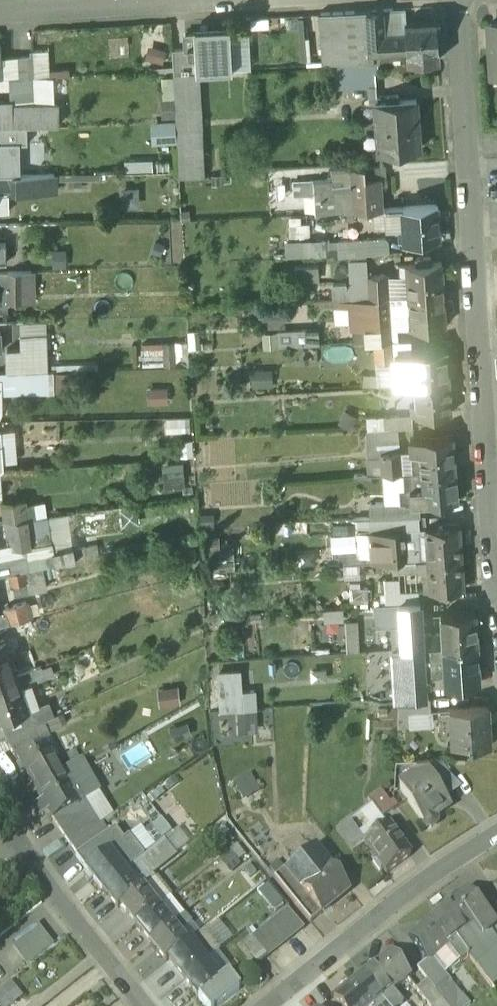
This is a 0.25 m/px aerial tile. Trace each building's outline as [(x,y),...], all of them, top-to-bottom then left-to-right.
[(319,14),(323,65),(408,60),(405,20),(405,9),(319,14)] [(437,18),(405,20),(408,60),(439,59),(437,18)] [(491,21),(489,24),(492,73),(496,72),(496,20),(491,21)] [(230,29),(193,32),(193,43),(188,44),(187,46),(187,49),(188,55),(194,55),(195,72),(232,69),(230,29)] [(185,49),(172,50),(173,73),(187,72),(185,49)] [(194,55),(188,55),(187,49),(185,49),(187,72),(195,72),(194,55)] [(32,54),(18,55),(19,77),(33,76),(32,54)] [(205,175),(200,72),(173,73),(180,178),(205,175)] [(19,77),(10,77),(11,89),(34,88),(33,76),(19,77)] [(34,88),(11,89),(11,99),(34,98),(34,88)] [(417,97),(375,100),(378,149),(421,146),(417,97)] [(0,104),(0,125),(58,123),(58,103),(0,104)] [(0,126),(0,141),(20,141),(28,142),(27,126),(0,126)] [(20,174),(20,141),(0,141),(0,174),(20,174)] [(333,180),(314,181),(315,213),(383,209),(381,184),(386,184),(385,164),(332,167),(333,180)] [(54,174),(6,175),(8,191),(56,190),(54,174)] [(6,175),(0,175),(0,211),(8,211),(8,191),(6,191),(6,175)] [(439,205),(387,208),(388,226),(399,226),(399,239),(440,236),(439,205)] [(291,237),(312,236),(311,218),(290,219),(291,237)] [(329,238),(330,254),(391,252),(391,236),(329,238)] [(322,254),(321,237),(286,239),(287,255),(322,254)] [(351,298),(370,297),(367,258),(348,259),(350,280),(332,281),(333,299),(351,298)] [(442,261),(406,263),(409,295),(415,294),(444,293),(442,261)] [(0,272),(0,289),(8,289),(8,296),(34,296),(33,272),(32,272),(32,271),(23,272),(23,271),(0,272)] [(368,275),(370,297),(388,296),(386,274),(368,275)] [(444,293),(415,294),(409,295),(410,326),(446,324),(444,293)] [(410,326),(409,295),(388,296),(370,297),(351,298),(353,327),(403,324),(404,327),(410,326)] [(286,307),(265,309),(267,345),(322,342),(321,325),(287,327),(286,307)] [(46,333),(21,334),(21,349),(47,347),(46,333)] [(185,341),(146,343),(147,365),(186,363),(185,341)] [(7,349),(9,371),(48,370),(47,347),(21,349),(7,349)] [(447,349),(396,352),(398,384),(415,383),(449,381),(447,349)] [(256,385),(275,383),(273,367),(254,370),(256,385)] [(449,381),(415,383),(417,415),(451,413),(449,381)] [(192,429),(191,415),(169,416),(169,430),(192,429)] [(454,436),(420,438),(422,470),(456,467),(454,436)] [(185,460),(164,461),(165,485),(187,484),(185,460)] [(456,467),(422,470),(424,501),(458,499),(456,467)] [(5,523),(35,518),(33,503),(26,503),(24,498),(2,502),(5,523)] [(400,501),(370,503),(371,518),(420,514),(419,503),(400,504),(400,501)] [(33,503),(35,518),(45,516),(43,502),(33,503)] [(418,515),(390,517),(391,529),(404,528),(419,527),(418,515)] [(52,542),(48,517),(28,519),(32,546),(52,542)] [(371,518),(372,530),(391,529),(390,517),(371,518)] [(32,546),(28,519),(5,523),(9,549),(32,546)] [(460,524),(426,526),(428,558),(462,555),(460,524)] [(428,558),(426,526),(419,527),(404,528),(406,559),(428,558)] [(391,529),(372,530),(374,562),(406,559),(404,528),(391,529)] [(77,559),(100,554),(97,545),(75,550),(77,559)] [(55,564),(77,559),(75,550),(53,553),(55,564)] [(462,555),(428,558),(430,590),(464,588),(462,555)] [(25,582),(27,592),(47,587),(42,566),(25,570),(27,581),(25,582)] [(25,570),(10,573),(12,584),(25,582),(27,581),(25,570)] [(419,590),(386,592),(387,604),(400,603),(420,602),(419,590)] [(9,622),(31,617),(26,602),(5,607),(9,622)] [(440,613),(441,632),(422,633),(420,602),(400,603),(401,625),(403,648),(423,646),(442,645),(478,643),(476,611),(460,612),(460,605),(450,606),(451,612),(440,613)] [(375,605),(377,626),(391,625),(401,625),(400,603),(387,604),(375,605)] [(326,608),(326,618),(345,617),(344,607),(326,608)] [(34,628),(31,617),(0,626),(0,628),(3,637),(34,628)] [(346,621),(348,651),(359,650),(357,621),(346,621)] [(403,648),(401,625),(391,625),(393,648),(403,648)] [(0,643),(0,683),(18,677),(6,641),(0,643)] [(423,646),(403,648),(393,648),(395,685),(425,684),(480,680),(478,643),(442,645),(423,646)] [(221,710),(257,708),(255,689),(240,690),(239,671),(219,672),(221,710)] [(0,683),(0,717),(1,721),(29,711),(18,677),(0,683)] [(425,684),(395,685),(396,698),(399,698),(426,696),(425,684)] [(180,685),(161,686),(162,704),(181,703),(180,685)] [(426,696),(399,698),(398,726),(410,725),(411,711),(431,710),(430,696),(426,696)] [(1,721),(7,738),(45,720),(52,717),(47,704),(29,711),(1,721)] [(485,705),(450,707),(452,743),(469,742),(469,747),(490,745),(489,724),(486,724),(485,705)] [(52,717),(45,720),(51,730),(67,722),(63,712),(52,717)] [(7,738),(17,757),(43,742),(40,736),(50,731),(45,720),(7,738)] [(61,775),(43,742),(17,757),(35,789),(61,775)] [(76,753),(59,762),(64,773),(82,763),(76,753)] [(447,778),(433,758),(415,759),(425,773),(435,787),(447,778)] [(64,773),(61,775),(79,807),(86,803),(100,795),(82,763),(64,773)] [(435,787),(425,773),(399,792),(424,827),(450,808),(435,787)] [(79,807),(61,775),(35,789),(43,803),(37,807),(43,817),(49,814),(53,821),(79,807)] [(246,801),(261,793),(251,775),(236,783),(246,801)] [(390,807),(381,793),(368,802),(381,821),(399,810),(395,804),(390,807)] [(79,807),(53,821),(71,849),(101,828),(86,803),(79,807)] [(366,843),(350,821),(336,831),(353,854),(366,843)] [(107,837),(101,828),(71,849),(78,857),(107,837)] [(410,859),(387,828),(364,846),(375,862),(371,865),(380,876),(384,873),(386,876),(410,859)] [(116,831),(77,858),(88,872),(109,855),(124,875),(145,859),(130,839),(124,842),(116,831)] [(152,875),(176,856),(165,842),(124,875),(139,894),(155,880),(152,875)] [(329,867),(315,850),(288,871),(302,889),(329,867)] [(124,875),(109,855),(88,872),(104,892),(124,875)] [(329,867),(302,889),(322,915),(350,893),(329,867)] [(302,889),(288,871),(276,881),(310,924),(322,915),(302,889)] [(139,894),(124,875),(104,892),(119,910),(122,908),(139,894)] [(270,884),(261,891),(275,909),(284,903),(270,884)] [(157,910),(142,891),(139,894),(122,908),(137,926),(157,910)] [(438,918),(457,941),(473,928),(483,942),(491,936),(496,930),(468,893),(438,918)] [(170,899),(157,910),(171,928),(185,917),(170,899)] [(157,910),(137,926),(151,944),(171,928),(157,910)] [(304,930),(288,911),(253,938),(269,958),(304,930)] [(179,937),(192,926),(185,917),(171,928),(179,937)] [(438,918),(410,940),(427,962),(428,964),(433,960),(457,941),(438,918)] [(34,964),(54,948),(37,927),(17,943),(34,964)] [(179,937),(171,928),(151,944),(166,963),(169,962),(187,948),(179,937)] [(493,989),(496,986),(496,944),(491,936),(483,942),(473,928),(457,941),(493,989)] [(205,933),(191,944),(206,963),(220,952),(205,933)] [(269,958),(253,938),(244,947),(260,966),(269,958)] [(187,948),(169,962),(184,980),(206,963),(191,944),(187,948)] [(392,953),(363,977),(382,1000),(411,977),(392,953)] [(448,1005),(468,1005),(470,1005),(433,960),(428,964),(427,962),(418,969),(448,1005)] [(221,983),(206,963),(184,980),(199,999),(200,1000),(221,983)] [(221,983),(200,1000),(199,999),(199,1000),(204,1005),(222,1005),(241,991),(229,976),(221,983)] [(335,999),(340,1005),(374,1005),(382,1000),(363,977),(335,999)]
